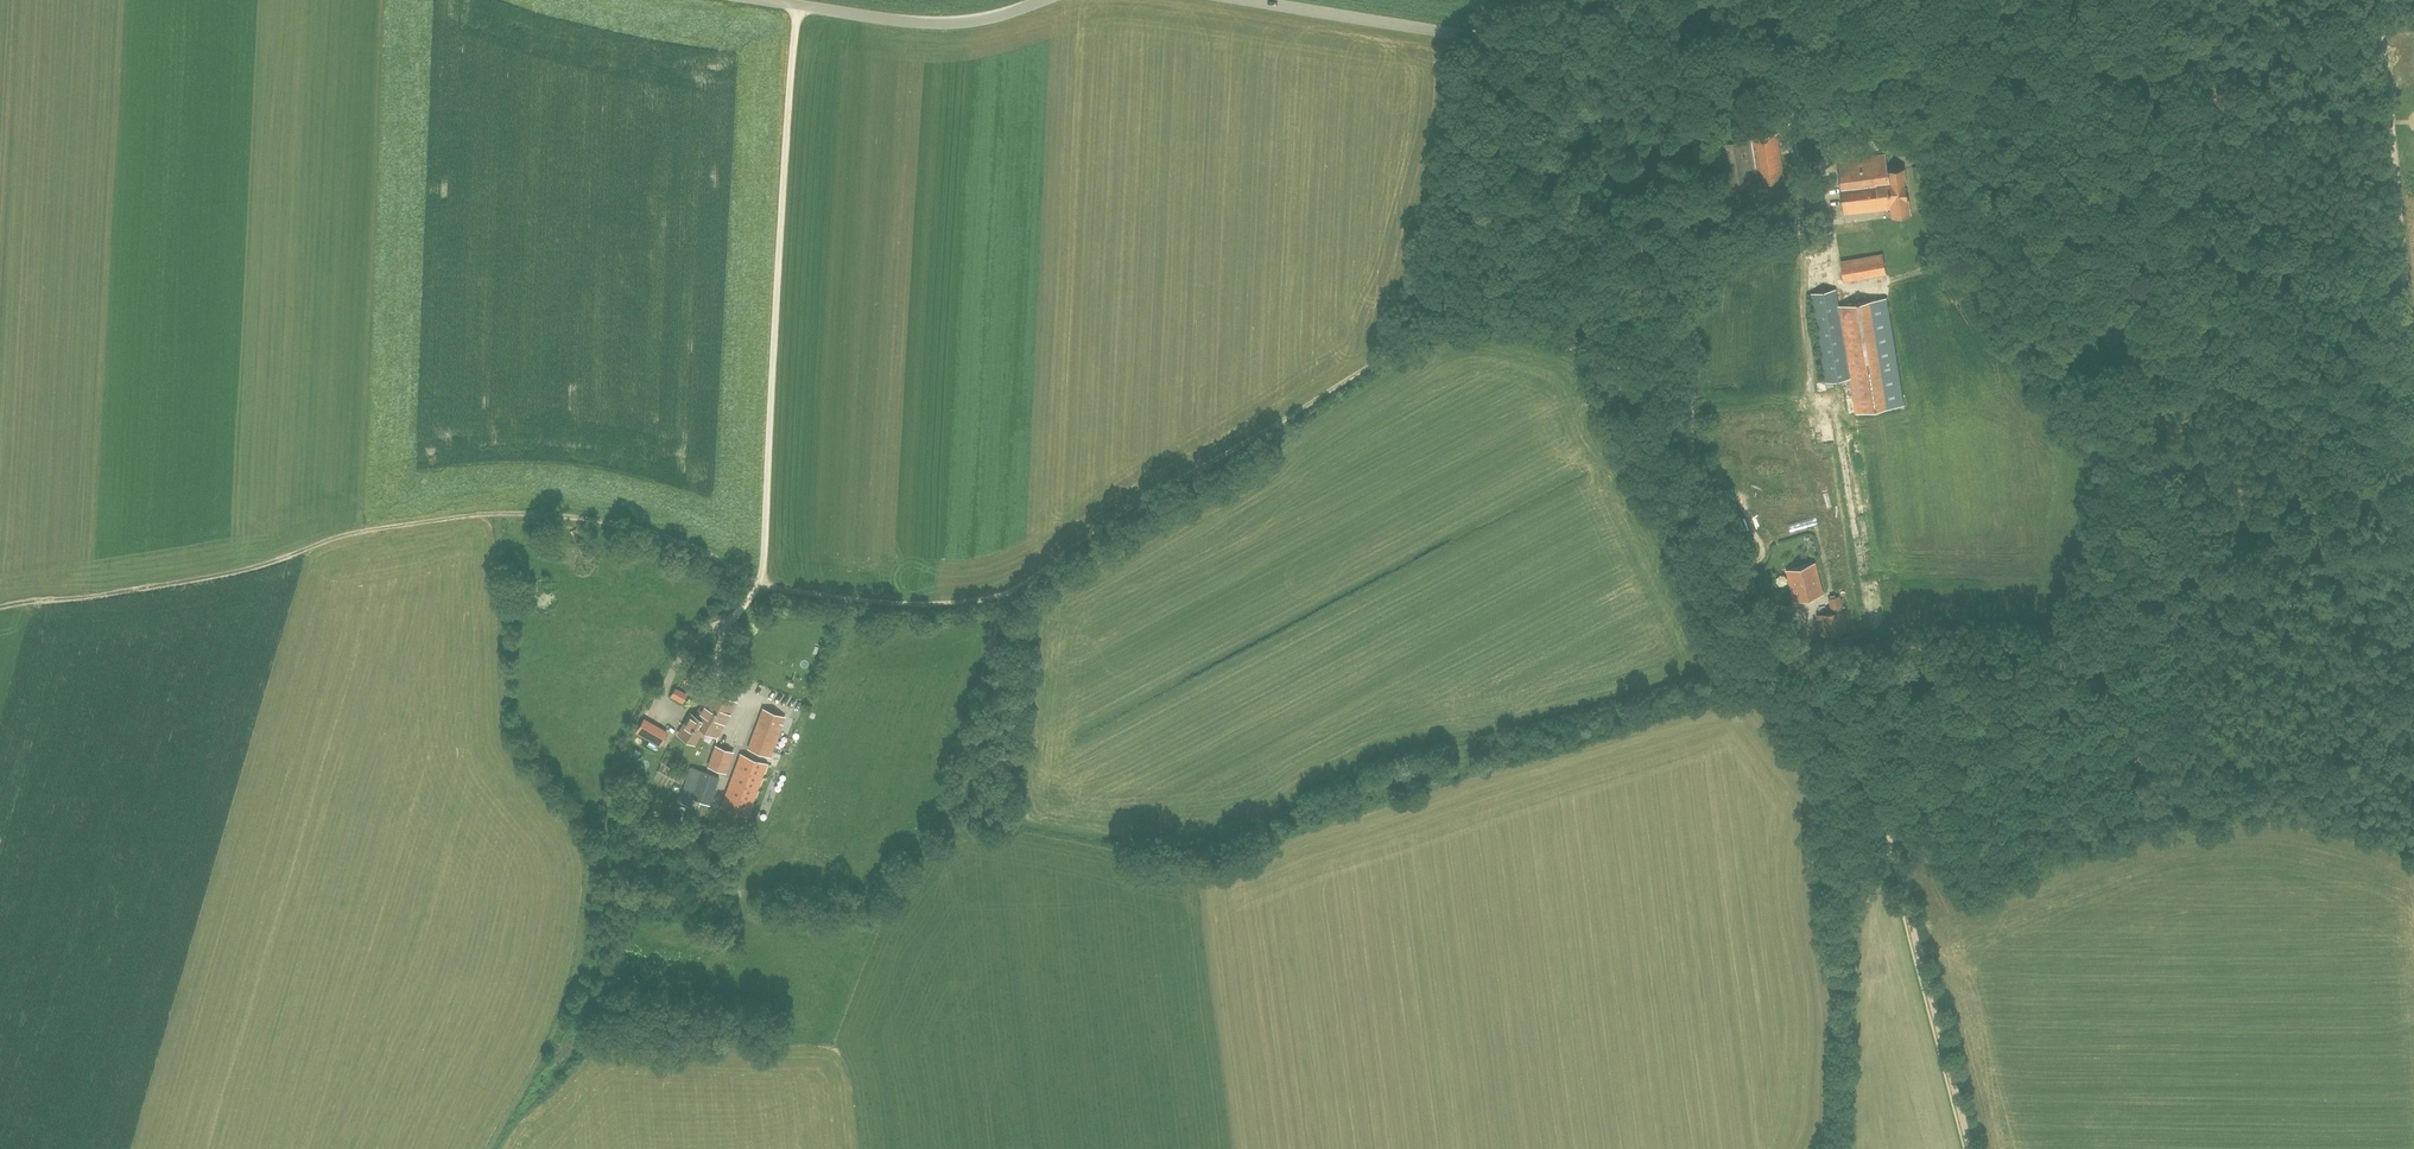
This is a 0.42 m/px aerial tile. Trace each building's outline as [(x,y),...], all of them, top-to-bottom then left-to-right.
[(1721,188),(1784,178),(1777,133),(1714,143),(1721,188)] [(1885,153),(1872,155),(1837,159),(1843,213),(1891,207),(1892,216),(1909,214),(1904,168),(1887,170),(1885,153)] [(1843,280),(1885,274),(1882,254),(1840,261),(1843,280)] [(1855,412),(1903,404),(1885,298),(1838,305),(1835,289),(1810,293),(1825,381),(1849,377),(1855,412)] [(1800,598),(1826,587),(1814,559),(1788,570),(1800,598)] [(1845,632),(1842,610),(1839,598),(1828,602),(1832,612),(1818,614),(1820,636),(1845,632)] [(694,742),(702,728),(716,735),(735,702),(712,688),(693,721),(688,718),(679,733),(694,742)] [(783,715),(762,708),(747,748),(755,751),(756,746),(769,751),(783,715)] [(725,772),(732,752),(715,746),(708,766),(725,772)] [(740,753),(721,806),(746,815),(765,763),(740,753)] [(709,804),(719,778),(692,768),(680,801),(689,805),(691,798),(709,804)]
